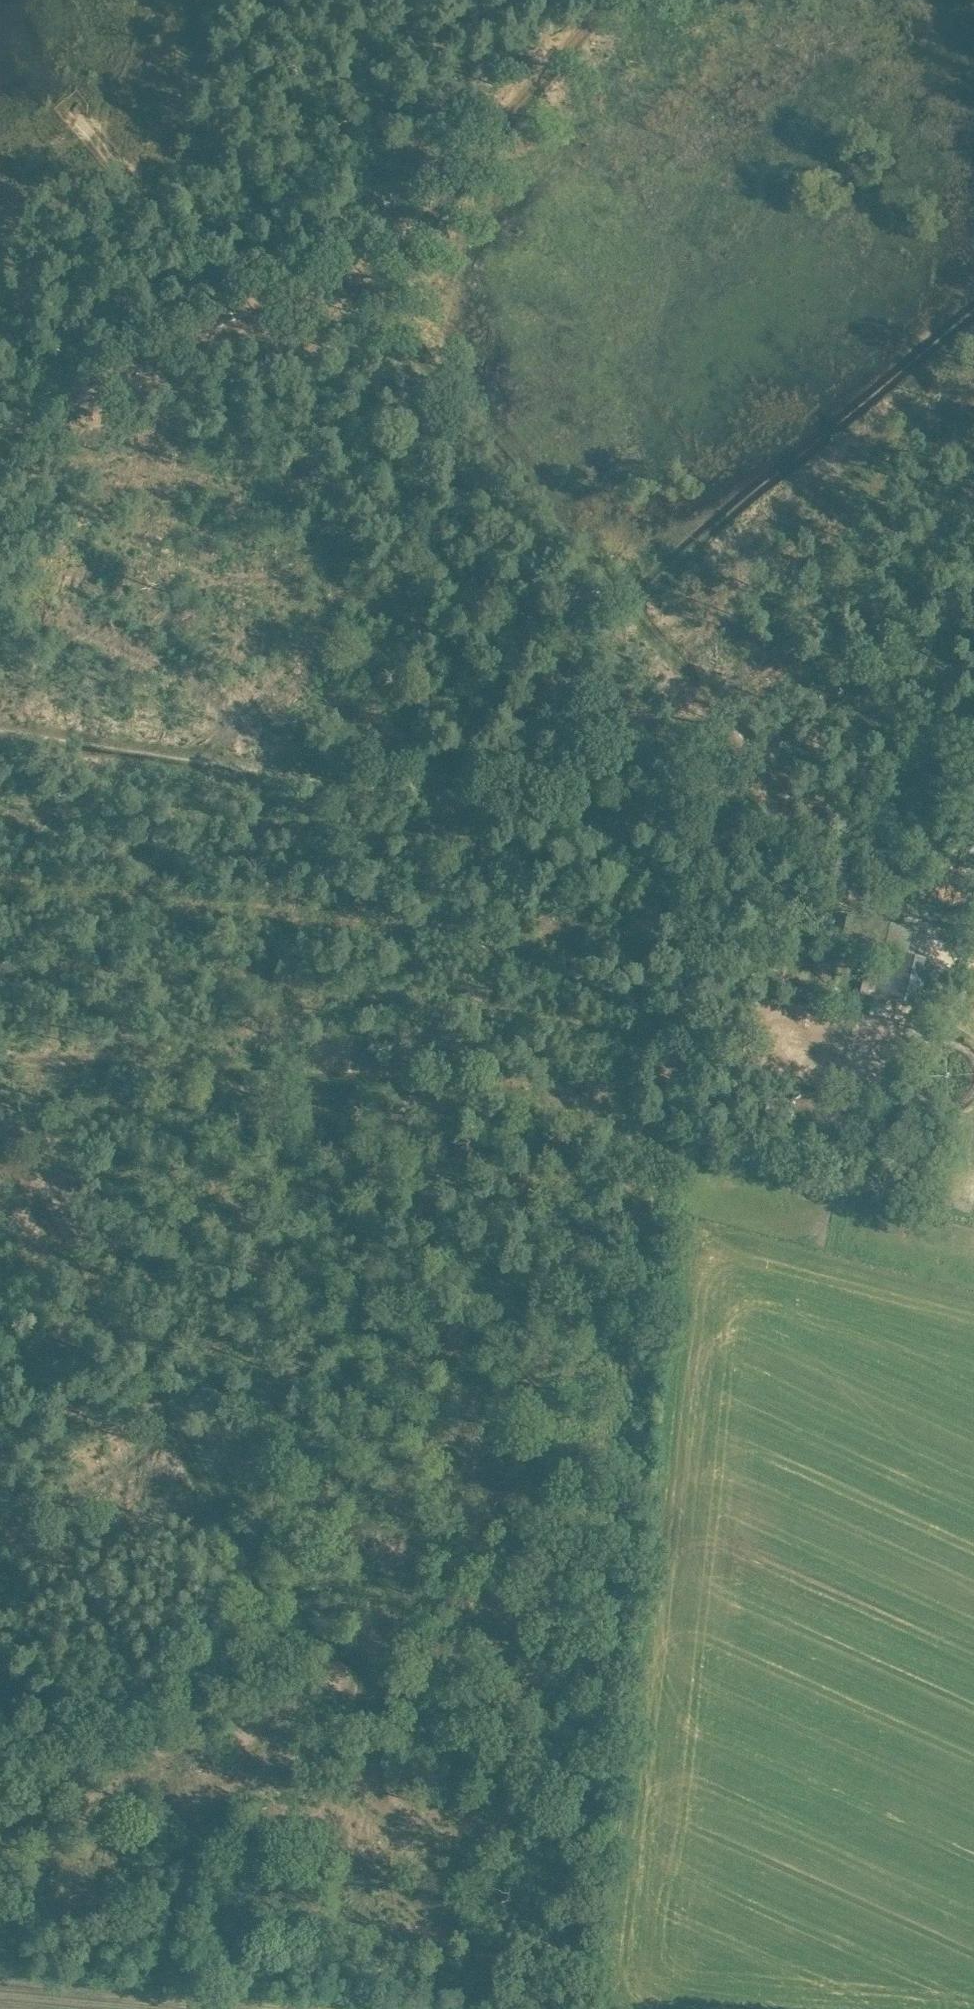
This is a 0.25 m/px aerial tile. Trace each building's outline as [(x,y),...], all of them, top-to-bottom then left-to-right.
[(862,944),(884,949),(878,976),(864,973),(859,993),(917,1006),(929,959),(906,954),(912,928),(867,918),(862,944)]
